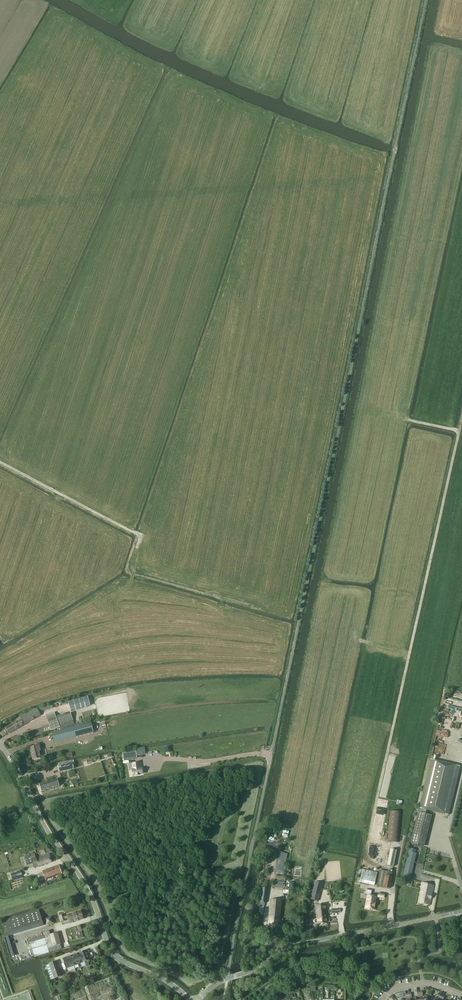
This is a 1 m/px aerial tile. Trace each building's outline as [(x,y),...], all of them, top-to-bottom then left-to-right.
[(68,702),(71,711),(90,705),(87,697),(68,702)] [(52,704),(48,705),(31,710),(19,717),(14,720),(14,721),(12,723),(4,728),(8,734),(41,715),(39,713),(53,707),(52,704)] [(49,714),(45,716),(51,731),(60,728),(59,726),(73,720),(70,713),(65,715),(65,713),(55,717),(53,712),(48,713),(49,714)] [(67,729),(52,732),(55,743),(74,738),(93,733),(91,723),(91,722),(75,726),(71,727),(67,729)] [(42,727),(27,732),(29,738),(44,733),(42,727)] [(29,748),(32,760),(41,758),(39,751),(41,751),(39,744),(35,745),(35,746),(29,748)] [(135,752),(123,754),(124,760),(136,758),(135,752)] [(430,760),(419,808),(449,815),(460,767),(430,760)] [(68,763),(58,765),(59,772),(70,770),(70,769),(75,768),(74,762),(68,764),(68,763)] [(133,770),(132,770),(133,776),(134,775),(135,775),(136,775),(136,776),(140,775),(140,774),(143,774),(142,768),(140,768),(139,763),(132,764),(133,769),(133,770)] [(41,791),(59,786),(57,779),(53,781),(52,779),(47,781),(47,782),(39,785),(41,791)] [(387,841),(398,842),(401,812),(390,811),(387,841)] [(410,844),(424,848),(426,838),(412,834),(410,844)] [(409,848),(407,857),(415,858),(416,853),(415,853),(416,850),(409,848)] [(387,865),(393,866),(397,850),(390,849),(387,865)] [(34,853),(30,855),(24,856),(27,865),(33,863),(34,867),(35,868),(52,862),(49,854),(36,858),(34,853)] [(42,871),(42,872),(38,874),(41,880),(45,879),(45,880),(62,873),(59,865),(42,871)] [(374,886),(377,872),(362,869),(360,881),(360,883),(374,886)] [(389,889),(392,872),(380,870),(377,886),(389,889)] [(312,895),(310,899),(314,900),(315,896),(319,897),(323,883),(315,882),(312,895)] [(422,882),(418,903),(430,906),(434,886),(422,882)] [(265,903),(266,899),(267,888),(260,887),(258,902),(265,903)] [(372,891),(365,890),(365,893),(368,893),(365,908),(374,910),(376,897),(371,896),(372,891)] [(270,900),(268,920),(268,925),(279,926),(281,901),(270,900)] [(317,920),(314,920),(314,923),(317,923),(317,924),(327,923),(326,909),(326,905),(315,906),(316,909),(317,920)] [(1,921),(6,937),(44,926),(43,923),(46,922),(47,926),(54,924),(52,916),(45,918),(45,919),(42,920),(39,910),(1,921)] [(69,923),(83,919),(80,911),(67,916),(69,923)] [(30,943),(34,957),(61,949),(57,933),(50,935),(49,931),(43,933),(44,939),(30,943)] [(85,950),(70,956),(63,959),(67,968),(89,960),(85,950)] [(49,964),(49,965),(44,967),(49,981),(61,976),(56,961),(49,964)]
